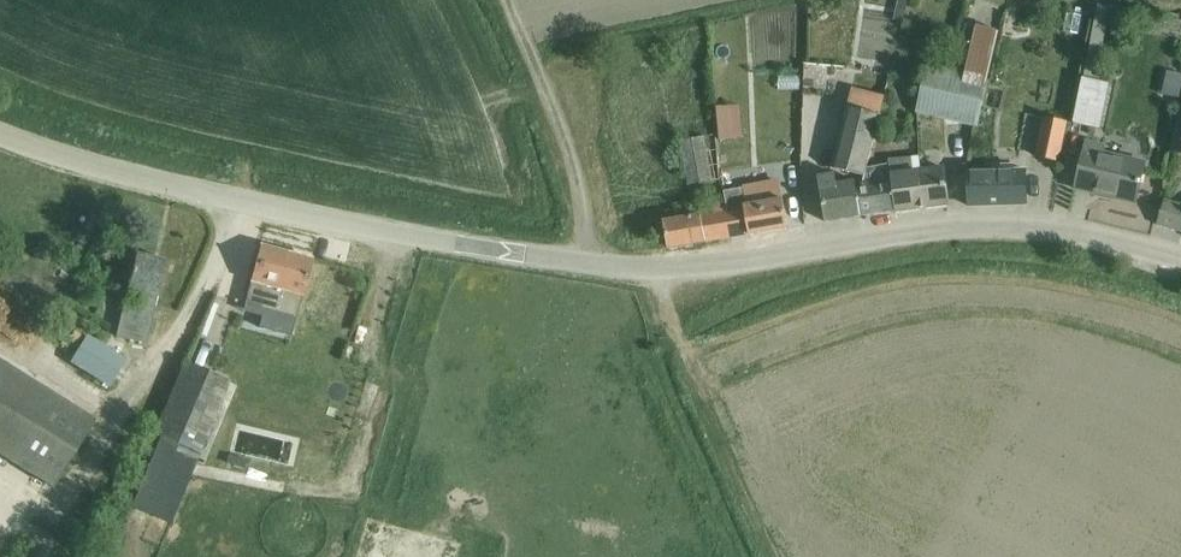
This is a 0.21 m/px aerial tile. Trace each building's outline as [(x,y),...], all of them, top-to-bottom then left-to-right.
[(895,19),(903,21),(908,1),(905,0),(899,0),(895,19)] [(1119,39),(1119,4),(1096,4),(1097,39),(1119,39)] [(919,100),(917,110),(939,115),(977,124),(989,73),(1000,31),(976,25),(964,75),(927,65),(926,68),(921,90),(919,100)] [(1099,131),(1108,85),(1083,80),(1073,126),(1099,131)] [(857,108),(891,109),(892,91),(858,90),(857,108)] [(1171,153),(1180,155),(1180,105),(1171,153)] [(832,168),(833,169),(860,175),(864,176),(866,168),(880,117),(881,116),(862,111),(847,107),(832,168)] [(1058,164),(1067,123),(1044,118),(1035,158),(1058,164)] [(694,184),(727,181),(723,134),(689,138),(694,184)] [(1104,148),(1086,144),(1075,190),(1093,195),(1094,192),(1112,197),(1111,199),(1135,205),(1144,165),(1103,155),(1104,148)] [(905,158),(886,160),(887,165),(888,168),(895,211),(919,208),(948,204),(944,168),(934,170),(921,171),(920,164),(919,159),(919,157),(916,157),(905,158)] [(863,189),(856,191),(860,216),(879,213),(895,211),(888,168),(887,165),(885,165),(866,168),(864,176),(864,177),(863,179),(863,189)] [(980,172),(968,172),(968,178),(969,206),(1027,205),(1027,177),(1027,171),(1014,171),(1014,166),(1003,166),(989,166),(989,167),(989,172),(988,172),(980,172)] [(818,177),(821,194),(825,222),(844,219),(860,217),(860,216),(856,191),(863,189),(863,179),(859,180),(855,181),(854,181),(836,184),(835,174),(824,176),(818,177)] [(779,182),(723,192),(724,195),(725,205),(724,205),(730,240),(787,229),(782,199),(779,182)] [(1157,225),(1180,232),(1180,205),(1164,200),(1157,225)] [(690,226),(687,207),(630,216),(633,235),(690,226)] [(295,316),(310,260),(261,246),(245,302),(295,316)] [(148,344),(166,259),(136,253),(129,286),(140,289),(137,303),(126,301),(118,337),(148,344)] [(15,308),(8,332),(27,338),(35,314),(15,308)] [(64,310),(56,324),(67,330),(75,316),(64,310)] [(123,358),(87,337),(71,363),(108,384),(123,358)] [(53,487),(95,420),(0,361),(0,454),(53,487)] [(200,452),(230,383),(186,363),(155,432),(200,452)] [(24,540),(18,556),(72,556),(24,540)]
